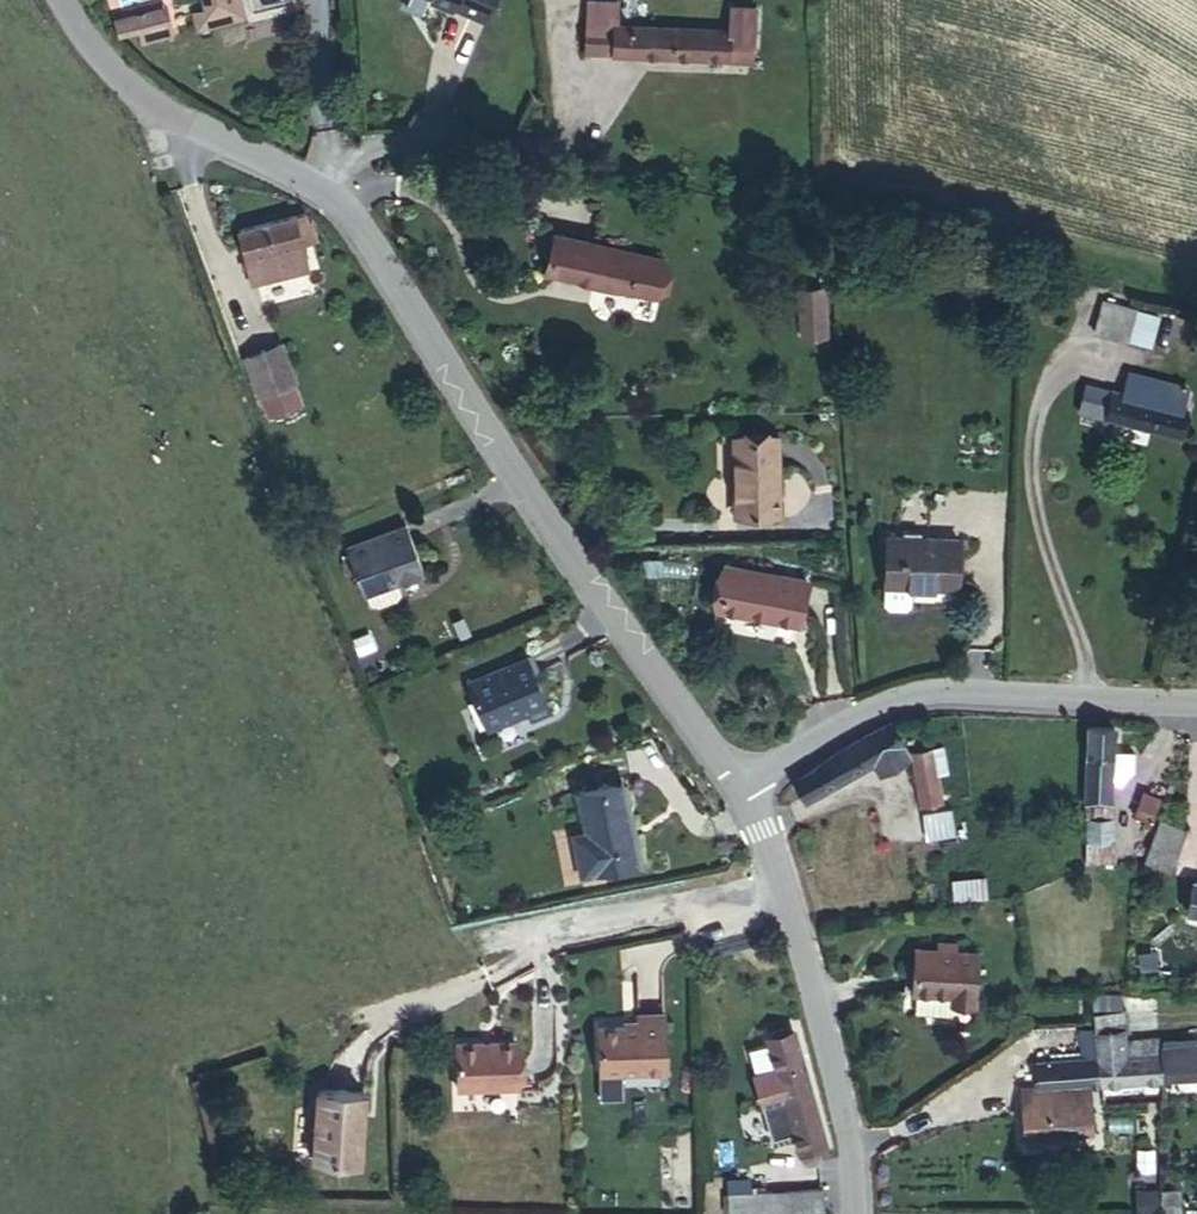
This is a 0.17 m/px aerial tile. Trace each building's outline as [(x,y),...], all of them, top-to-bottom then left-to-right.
[(233,0),(201,0),(200,4),(201,13),(184,17),(188,34),(238,24),(233,0)] [(500,0),(380,0),(404,11),(407,5),(428,14),(429,18),(446,25),(452,23),(483,37),(500,0)] [(166,40),(159,10),(132,16),(137,34),(140,47),(166,40)] [(137,34),(132,16),(124,18),(129,36),(137,34)] [(621,51),(621,25),(594,24),(593,49),(621,51)] [(749,59),(751,35),(728,35),(727,58),(749,59)] [(748,89),(749,59),(727,58),(621,51),(593,49),(591,79),(748,89)] [(311,265),(329,258),(322,238),(306,241),(303,235),(241,250),(250,283),(247,285),(252,301),(319,287),(311,265)] [(657,326),(666,284),(554,259),(546,302),(657,326)] [(835,339),(833,308),(808,309),(810,340),(835,339)] [(1125,354),(1134,322),(1101,314),(1091,346),(1125,354)] [(837,357),(835,339),(810,340),(811,358),(837,357)] [(307,396),(290,356),(258,370),(274,411),(307,396)] [(1131,415),(1137,393),(1128,391),(1121,412),(1131,415)] [(1175,460),(1188,407),(1137,393),(1131,415),(1121,412),(1111,408),(1109,412),(1087,405),(1079,431),(1102,437),(1102,441),(1175,460)] [(784,542),(783,463),(739,464),(742,543),(784,542)] [(974,602),(979,553),(905,547),(899,613),(903,618),(920,619),(925,614),(927,597),(974,602)] [(427,594),(407,550),(346,579),(368,623),(371,622),(401,608),(427,594)] [(806,654),(815,604),(729,589),(721,640),(806,654)] [(556,738),(531,686),(471,713),(494,759),(531,742),(535,749),(556,738)] [(910,773),(896,747),(892,740),(828,777),(801,800),(814,819),(870,783),(881,776),(888,787),(910,773)] [(1117,771),(1117,743),(1085,740),(1083,817),(1117,818),(1117,804),(1117,771)] [(943,817),(932,761),(915,763),(924,820),(943,817)] [(1138,789),(1138,771),(1117,771),(1117,804),(1134,803),(1134,796),(1138,789)] [(877,794),(888,787),(881,776),(870,783),(877,794)] [(636,888),(617,807),(577,816),(583,853),(574,857),(582,901),(636,888)] [(1153,847),(1163,821),(1143,814),(1134,839),(1153,847)] [(1117,839),(1117,818),(1083,817),(1083,838),(1117,839)] [(1173,884),(1191,838),(1163,828),(1147,875),(1173,884)] [(951,896),(986,896),(985,874),(950,874),(951,896)] [(1195,892),(1187,925),(1196,927),(1196,892),(1195,892)] [(956,967),(957,957),(938,957),(937,966),(956,967)] [(976,1021),(977,968),(956,967),(937,966),(911,965),(910,1007),(951,1008),(951,1021),(976,1021)] [(1169,1099),(1170,1056),(1169,1052),(1147,1053),(1147,1060),(1128,1059),(1127,1044),(1134,1044),(1134,1026),(1128,1026),(1128,1006),(1099,1006),(1099,1038),(1105,1075),(1110,1102),(1169,1099)] [(951,1021),(951,1008),(910,1007),(910,1031),(951,1032),(951,1021)] [(664,1039),(664,1029),(633,1029),(634,1039),(664,1039)] [(665,1091),(664,1039),(634,1039),(634,1046),(597,1044),(596,1091),(665,1091)] [(808,1083),(800,1047),(771,1054),(779,1084),(779,1089),(808,1083)] [(1170,1056),(1169,1099),(1196,1097),(1196,1053),(1170,1056)] [(520,1112),(519,1063),(460,1064),(460,1113),(520,1112)] [(1098,1156),(1095,1103),(1110,1102),(1105,1075),(1046,1078),(1046,1105),(1046,1119),(1026,1119),(1027,1156),(1098,1156)] [(828,1163),(808,1083),(779,1089),(786,1120),(798,1170),(828,1163)] [(786,1120),(779,1089),(779,1084),(755,1090),(762,1125),(786,1120)] [(1046,1119),(1046,1105),(1025,1105),(1026,1119),(1046,1119)] [(353,1186),(355,1115),(304,1113),(303,1184),(353,1186)] [(753,1201),(728,1202),(729,1213),(731,1213),(755,1212),(753,1201)] [(827,1205),(755,1212),(731,1213),(828,1213),(827,1205)]
